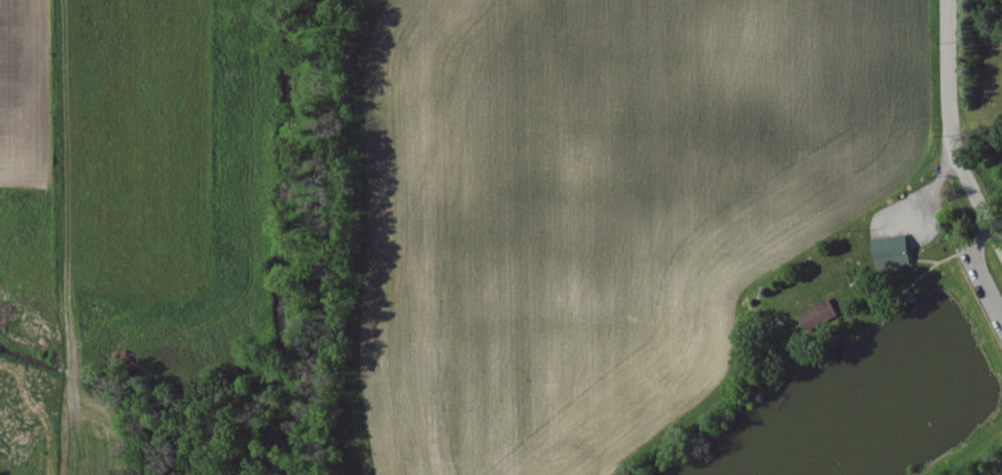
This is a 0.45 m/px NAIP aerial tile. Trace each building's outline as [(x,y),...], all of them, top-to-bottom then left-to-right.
[(877,242),(881,271),(916,265),(911,236),(877,242)] [(839,316),(830,301),(801,318),(810,334),(839,316)]
